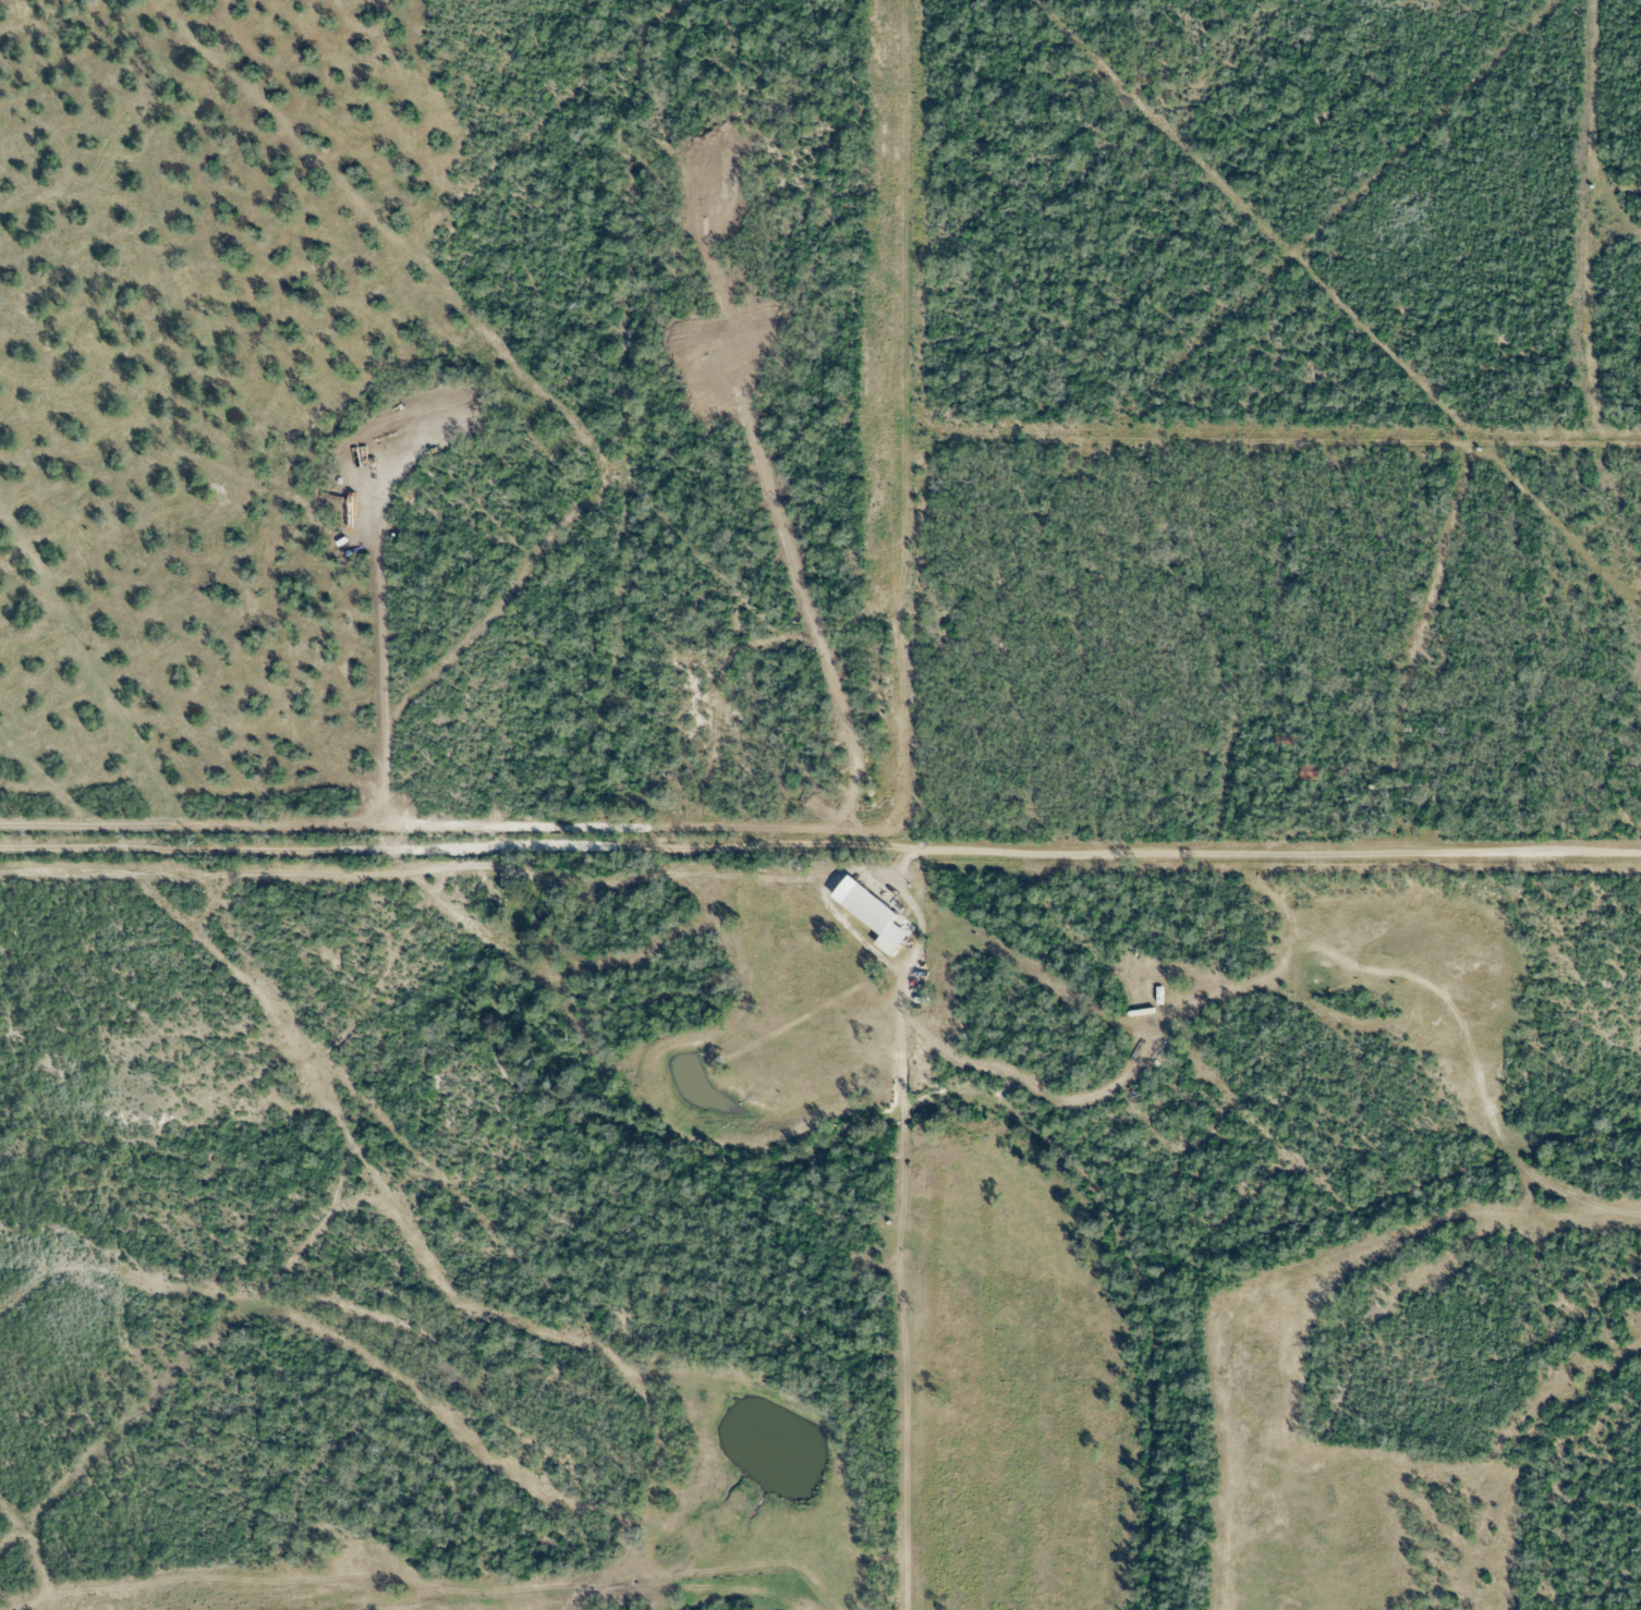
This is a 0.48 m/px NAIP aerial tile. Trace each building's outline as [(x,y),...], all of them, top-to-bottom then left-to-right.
[(892,911),(875,931),(836,897),(853,876),(892,911)] [(887,933),(903,943),(914,927),(898,916),(887,933)] [(882,930),(895,941),(886,952),(872,941),(882,930)]
